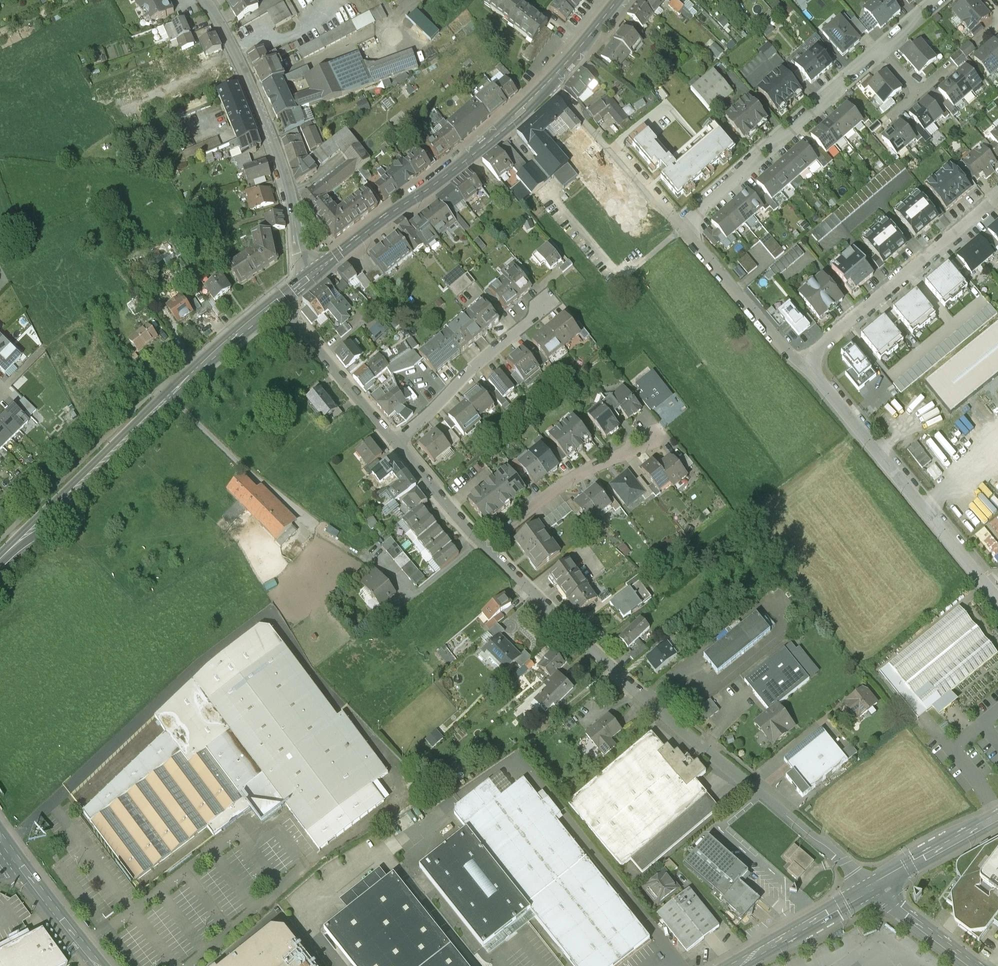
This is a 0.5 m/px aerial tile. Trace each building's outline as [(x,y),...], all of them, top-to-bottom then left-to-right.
[(139,10),(140,9),(144,17),(145,17),(147,21),(149,21),(151,22),(152,23),(159,19),(159,20),(167,16),(166,16),(174,12),(168,0),(134,0),(139,10)] [(227,4),(228,5),(233,12),(233,13),(238,21),(258,8),(253,0),(233,0),(227,4)] [(523,5),(524,3),(520,0),(488,0),(485,4),(509,23),(508,24),(533,43),(545,28),(548,24),(523,5)] [(573,12),(558,0),(550,11),(566,22),(573,12)] [(558,0),(573,12),(582,0),(558,0)] [(657,0),(641,0),(638,3),(653,16),(659,8),(662,4),(657,0)] [(672,2),(668,6),(673,10),(678,3),(675,0),(670,0),(672,2)] [(875,3),(890,20),(900,11),(897,8),(890,0),(879,0),(875,3)] [(898,0),(890,0),(897,8),(902,5),(899,1),(898,0)] [(955,12),(954,15),(961,23),(980,7),(974,0),(969,0),(955,12)] [(288,1),(267,13),(276,27),(296,15),(288,1)] [(693,6),(687,1),(682,7),(688,12),(693,6)] [(875,3),(874,1),(864,10),(867,13),(878,26),(880,29),(890,20),(875,3)] [(653,16),(638,3),(627,16),(642,28),(653,16)] [(682,7),(678,3),(673,10),(679,16),(681,15),(686,19),(690,14),(688,12),(682,7)] [(980,7),(961,23),(970,33),(979,25),(988,17),(980,7)] [(659,8),(653,16),(656,19),(662,11),(659,8)] [(439,31),(417,11),(407,21),(429,41),(439,31)] [(369,12),(335,30),(341,40),(374,23),(369,12)] [(878,26),(867,13),(863,17),(873,30),(878,26)] [(844,15),(840,19),(857,39),(866,32),(855,18),(850,22),(844,15)] [(716,21),(722,28),(728,22),(721,16),(716,21)] [(840,19),(823,33),(843,56),(859,42),(857,39),(840,19)] [(183,21),(173,25),(164,27),(167,35),(162,37),(164,41),(169,39),(169,41),(167,42),(168,44),(178,40),(179,40),(189,35),(183,21)] [(979,25),(970,33),(974,38),(983,30),(979,25)] [(533,43),(522,57),(531,64),(553,34),(545,28),(533,43)] [(642,43),(624,29),(614,41),(630,54),(632,56),(642,43)] [(335,30),(319,38),(324,48),(341,40),(335,30)] [(189,35),(179,40),(178,40),(182,50),(194,45),(189,35)] [(215,36),(200,43),(206,55),(209,54),(222,49),(215,36)] [(319,38),(298,49),(304,59),(324,48),(319,38)] [(730,40),(725,45),(730,50),(735,45),(730,40)] [(630,54),(614,41),(601,57),(604,60),(613,67),(617,70),(630,54)] [(819,41),(814,45),(822,54),(827,50),(819,41)] [(722,50),(713,42),(708,49),(717,56),(722,50)] [(920,42),(903,57),(907,62),(908,61),(912,65),(928,51),(920,42)] [(968,42),(959,50),(966,59),(975,51),(968,42)] [(994,42),(984,50),(997,67),(997,47),(994,42)] [(182,50),(170,56),(158,60),(165,78),(210,58),(209,54),(206,55),(200,43),(194,45),(182,50)] [(776,52),(768,43),(763,48),(771,57),(776,52)] [(293,44),(275,53),(278,59),(284,56),(296,50),(293,44)] [(816,47),(807,55),(823,73),(832,65),(816,47)] [(771,57),(763,48),(759,51),(767,60),(771,57)] [(262,49),(248,57),(255,71),(276,61),(278,59),(275,53),(266,58),(262,49)] [(984,50),(974,59),(990,77),(997,70),(997,67),(984,50)] [(912,65),(911,66),(919,75),(922,72),(930,65),(936,60),(928,51),(912,65)] [(959,51),(950,58),(954,63),(963,55),(959,51)] [(319,92),(291,101),(273,109),(278,119),(289,114),(291,114),(294,112),(305,108),(307,107),(381,82),(377,70),(368,74),(359,54),(311,75),(310,76),(319,92)] [(792,60),(795,65),(801,60),(797,55),(792,60)] [(795,65),(799,70),(807,79),(811,84),(823,73),(807,55),(801,60),(795,65)] [(963,55),(954,63),(958,67),(964,62),(967,60),(963,55)] [(228,60),(216,67),(223,80),(227,88),(237,85),(241,83),(228,60)] [(613,67),(604,60),(600,64),(609,72),(613,67)] [(276,61),(255,71),(263,88),(281,80),(284,78),(276,61)] [(930,65),(922,72),(926,77),(934,69),(930,65)] [(981,85),(966,67),(961,72),(957,76),(972,93),(981,85)] [(284,78),(281,80),(284,85),(291,82),(296,82),(310,76),(311,75),(308,68),(284,78)] [(771,76),(766,81),(767,82),(758,89),(778,112),(801,92),(781,70),(772,77),(771,76)] [(807,79),(799,70),(794,74),(802,83),(807,79)] [(491,71),(483,76),(493,87),(494,88),(497,85),(492,79),(495,76),(491,71)] [(581,71),(565,90),(577,101),(587,113),(600,102),(606,109),(614,103),(603,90),(581,71)] [(733,94),(713,71),(691,90),(710,113),(733,94)] [(875,81),(868,87),(876,96),(893,81),(892,79),(892,77),(890,75),(888,75),(886,72),(875,81)] [(871,76),(860,85),(864,90),(868,87),(875,81),(871,76)] [(957,76),(953,80),(952,79),(947,83),(962,100),(972,93),(957,76)] [(518,93),(505,78),(497,85),(494,88),(506,102),(518,93)] [(208,82),(183,92),(154,105),(155,106),(134,114),(137,122),(147,118),(146,117),(158,113),(158,114),(206,96),(218,92),(227,88),(223,80),(220,83),(210,86),(208,82)] [(281,80),(263,88),(273,109),(291,101),(284,85),(281,80)] [(893,81),(876,96),(884,105),(891,99),(901,90),(898,87),(899,83),(895,82),(893,81)] [(947,83),(946,84),(944,84),(942,86),(942,88),(938,91),(947,101),(953,108),(962,100),(947,83)] [(401,91),(407,98),(415,91),(410,84),(401,91)] [(227,88),(218,92),(230,122),(249,115),(237,85),(227,88)] [(493,87),(476,102),(488,117),(506,102),(494,88),(493,87)] [(206,96),(165,113),(169,123),(210,107),(206,96)] [(748,98),(736,108),(737,109),(734,112),(733,111),(726,117),(730,123),(729,123),(738,133),(739,132),(745,139),(746,138),(747,139),(757,130),(756,129),(766,120),(760,113),(761,112),(755,105),(754,106),(748,98)] [(557,99),(541,113),(552,125),(568,112),(557,99)] [(884,105),(880,108),(883,113),(895,103),(891,99),(884,105)] [(937,110),(927,99),(924,102),(922,102),(920,104),(919,106),(918,107),(933,124),(942,117),(937,110)] [(475,101),(447,125),(460,142),(488,117),(476,102),(475,101)] [(953,108),(947,101),(943,105),(953,117),(958,113),(953,108)] [(600,102),(587,113),(594,121),(597,119),(596,118),(606,110),(606,109),(600,102)] [(628,119),(614,103),(606,109),(606,110),(619,126),(628,119)] [(856,115),(847,105),(844,108),(840,107),(839,111),(838,113),(853,130),(862,122),(856,115)] [(949,115),(941,106),(937,110),(942,117),(945,119),(949,115)] [(933,124),(918,107),(917,108),(915,108),(912,110),(912,112),(909,115),(918,125),(924,132),(933,124)] [(291,114),(289,114),(280,118),(286,131),(304,124),(300,114),(299,110),(294,112),(291,114)] [(609,158),(568,112),(552,125),(550,127),(557,135),(566,127),(585,148),(582,150),(598,168),(609,158)] [(869,121),(861,112),(856,115),(862,122),(864,124),(869,121)] [(552,125),(541,113),(518,134),(528,146),(550,127),(552,125)] [(853,130),(838,113),(833,117),(834,118),(830,121),(844,138),(853,130)] [(249,115),(230,122),(238,141),(239,140),(257,133),(249,115)] [(447,125),(443,120),(439,124),(444,130),(438,136),(449,150),(460,142),(447,125)] [(844,138),(830,121),(826,125),(825,124),(820,128),(835,146),(844,138)] [(877,121),(868,129),(872,134),(881,126),(877,121)] [(909,133),(900,123),(897,125),(895,125),(893,127),(892,129),(891,130),(906,148),(915,140),(909,133)] [(312,124),(301,128),(311,151),(321,146),(312,124)] [(669,159),(670,158),(643,128),(631,139),(635,144),(633,146),(650,166),(653,164),(657,169),(661,166),(667,173),(661,179),(678,198),(735,149),(714,125),(708,130),(712,135),(675,166),(669,159)] [(924,132),(918,125),(914,129),(922,138),(926,143),(930,139),(924,132)] [(550,127),(528,146),(538,158),(553,176),(552,177),(563,188),(575,178),(563,167),(567,164),(549,142),(557,135),(550,127)] [(835,146),(820,128),(819,129),(815,129),(814,133),(811,136),(821,147),(826,153),(835,146)] [(914,129),(909,133),(915,140),(917,142),(922,138),(914,129)] [(297,130),(281,137),(282,143),(283,143),(300,136),(297,130)] [(906,148),(891,130),(890,132),(887,131),(885,134),(885,136),(882,138),(897,156),(906,148)] [(997,131),(990,137),(994,143),(997,147),(997,132),(997,131)] [(438,136),(431,141),(423,132),(419,135),(438,159),(449,150),(438,136)] [(257,133),(239,140),(238,141),(229,145),(232,152),(239,149),(242,156),(249,154),(256,152),(255,148),(261,146),(257,133)] [(283,143),(282,143),(291,167),(306,161),(307,160),(308,159),(303,144),(300,136),(283,143)] [(216,138),(180,153),(184,163),(220,148),(216,138)] [(332,140),(322,148),(330,159),(340,151),(332,140)] [(404,150),(397,141),(392,146),(398,154),(404,150)] [(994,143),(990,146),(997,156),(997,147),(994,143)] [(516,156),(505,144),(497,150),(508,163),(509,162),(516,156)] [(802,144),(799,147),(797,146),(794,149),(794,150),(793,152),(808,169),(817,161),(812,155),(802,144)] [(359,146),(344,158),(348,164),(348,163),(355,172),(357,171),(363,167),(370,160),(359,146)] [(990,146),(987,149),(987,150),(986,151),(994,160),(997,156),(990,146)] [(826,153),(821,147),(816,151),(828,165),(833,161),(826,153)] [(986,151),(982,147),(973,155),(990,175),(994,172),(990,168),(996,163),(994,160),(986,151)] [(322,148),(313,155),(321,166),(330,159),(322,148)] [(420,150),(405,162),(416,176),(430,165),(420,150)] [(508,163),(497,150),(483,160),(501,182),(507,189),(520,203),(531,194),(516,176),(519,174),(509,162),(508,163)] [(823,169),(828,165),(816,151),(812,155),(817,161),(823,169)] [(793,153),(789,156),(789,155),(784,160),(799,177),(808,169),(793,152),(793,153)] [(249,154),(242,156),(235,158),(237,164),(251,160),(249,154)] [(990,175),(973,155),(963,163),(966,167),(974,176),(977,179),(982,175),(986,178),(990,175)] [(519,174),(516,176),(531,194),(552,177),(553,176),(538,158),(519,174)] [(598,168),(591,174),(582,182),(602,207),(613,198),(630,183),(609,158),(598,168)] [(251,160),(237,164),(239,171),(243,169),(252,166),(251,160)] [(304,162),(291,167),(297,185),(312,175),(317,171),(307,160),(306,161),(304,162)] [(404,160),(400,163),(394,163),(394,168),(391,171),(392,172),(387,176),(398,190),(416,176),(405,162),(404,160)] [(799,177),(784,160),(779,164),(780,164),(776,168),(790,185),(799,177)] [(905,170),(898,160),(893,164),(901,173),(905,170)] [(252,166),(243,169),(248,183),(271,176),(266,161),(252,166)] [(348,164),(327,179),(334,190),(355,172),(348,163),(348,164)] [(901,173),(893,164),(888,168),(896,177),(901,173)] [(363,167),(357,171),(365,181),(370,177),(363,167)] [(950,167),(927,186),(932,193),(932,194),(935,197),(936,197),(946,209),(956,201),(955,200),(959,197),(960,198),(969,191),(969,190),(963,182),(959,178),(959,176),(957,174),(956,173),(950,167)] [(974,176),(966,167),(962,171),(968,178),(970,180),(974,176)] [(790,185),(776,168),(771,172),(771,171),(766,175),(781,192),(790,185)] [(896,177),(888,168),(884,172),(892,181),(896,177)] [(387,176),(381,169),(377,172),(382,179),(375,185),(386,199),(398,190),(387,176)] [(469,171),(450,186),(463,201),(469,208),(481,199),(480,198),(486,194),(469,171)] [(892,181),(884,172),(879,176),(887,185),(892,181)] [(781,192),(766,175),(764,176),(763,176),(760,178),(760,180),(757,183),(766,194),(772,200),(781,192)] [(887,185),(879,176),(875,179),(882,189),(887,185)] [(970,180),(968,178),(963,182),(969,190),(969,191),(970,191),(976,187),(970,180)] [(327,179),(312,190),(312,191),(308,194),(302,199),(310,210),(325,198),(334,190),(327,179)] [(882,189),(875,179),(870,183),(878,192),(882,189)] [(501,182),(490,190),(496,197),(507,189),(501,182)] [(878,192),(870,183),(866,187),(873,196),(878,192)] [(463,201),(450,186),(436,197),(443,205),(448,212),(463,201)] [(255,187),(244,191),(246,197),(249,196),(257,193),(255,187)] [(873,197),(865,187),(861,191),(868,200),(873,197)] [(305,189),(299,193),(301,198),(302,199),(308,194),(305,189)] [(257,193),(249,196),(250,200),(248,203),(250,208),(253,210),(273,204),(269,190),(257,193)] [(365,190),(337,211),(325,198),(310,210),(335,238),(377,206),(365,190)] [(757,202),(748,191),(744,194),(740,193),(740,197),(739,199),(754,216),(763,208),(757,202)] [(868,200),(861,191),(856,195),(864,204),(868,200)] [(486,194),(480,198),(481,199),(486,205),(492,200),(486,194)] [(772,200),(766,194),(762,198),(774,211),(778,208),(772,200)] [(864,204),(856,195),(852,199),(859,208),(864,204)] [(919,195),(896,214),(901,220),(901,222),(903,225),(904,225),(915,237),(924,230),(929,225),(929,226),(938,218),(931,210),(927,205),(928,204),(925,201),(924,201),(919,195)] [(762,198),(757,202),(763,208),(765,211),(769,207),(762,198)] [(754,216),(739,199),(730,206),(745,224),(754,216)] [(859,208),(852,199),(847,203),(855,212),(859,208)] [(855,212),(847,203),(842,206),(850,216),(855,212)] [(443,205),(431,215),(428,212),(421,218),(435,236),(445,228),(450,234),(460,226),(457,223),(451,216),(448,212),(443,205)] [(745,224),(730,206),(720,214),(735,232),(745,224)] [(850,216),(842,206),(838,210),(846,219),(850,216)] [(943,215),(936,206),(931,210),(938,218),(938,219),(943,215)] [(846,219),(838,210),(833,214),(841,223),(846,219)] [(282,213),(265,215),(268,231),(285,229),(282,213)] [(462,222),(456,214),(451,216),(457,223),(459,222),(461,223),(462,222)] [(735,232),(720,214),(719,215),(715,215),(715,219),(711,222),(726,239),(735,232)] [(841,223),(833,214),(829,218),(836,227),(841,223)] [(422,228),(412,215),(405,221),(414,233),(422,228)] [(405,221),(402,218),(394,225),(401,233),(398,235),(413,254),(421,247),(415,240),(418,238),(417,237),(414,233),(405,221)] [(836,227),(829,218),(824,222),(832,231),(836,227)] [(265,222),(258,223),(259,232),(267,231),(265,222)] [(832,231),(824,222),(820,226),(827,235),(832,231)] [(886,222),(863,241),(869,247),(869,249),(871,251),(872,252),(876,256),(883,264),(892,257),(897,252),(906,245),(895,232),(895,231),(893,228),(892,228),(886,222)] [(988,231),(997,243),(997,223),(988,231)] [(827,235),(820,226),(815,229),(823,239),(827,235)] [(823,239),(815,229),(810,233),(818,242),(823,239)] [(709,230),(704,234),(714,246),(719,242),(709,230)] [(259,232),(251,234),(255,247),(254,249),(246,255),(245,254),(229,266),(234,273),(233,274),(240,285),(276,260),(268,231),(267,231),(259,232)] [(425,231),(417,237),(418,238),(415,240),(421,247),(431,239),(425,231)] [(988,231),(984,235),(995,249),(997,247),(997,243),(988,231)] [(769,234),(760,241),(763,246),(773,238),(769,234)] [(413,254),(398,235),(383,247),(398,266),(413,254)] [(991,245),(983,235),(979,239),(987,248),(991,245)] [(773,238),(763,246),(767,250),(776,243),(773,238)] [(487,248),(478,239),(475,242),(483,251),(487,248)] [(978,239),(968,248),(982,265),(993,256),(987,248),(979,239),(978,239)] [(776,243),(767,250),(771,255),(780,247),(776,243)] [(561,262),(547,245),(537,255),(550,271),(561,262)] [(804,254),(796,245),(792,249),(799,258),(804,254)] [(383,247),(370,257),(385,276),(398,266),(383,247)] [(780,247),(771,255),(775,260),(784,252),(780,247)] [(982,265),(968,248),(957,257),(965,266),(971,274),(982,265)] [(799,258),(792,249),(787,253),(795,262),(799,258)] [(854,249),(831,268),(846,285),(845,286),(844,286),(851,294),(852,293),(851,293),(852,292),(873,275),(867,268),(864,264),(866,263),(854,249)] [(746,253),(737,260),(740,265),(750,257),(746,253)] [(795,262),(787,253),(783,256),(790,266),(795,262)] [(790,266),(783,256),(778,260),(786,269),(790,266)] [(883,264),(876,256),(871,260),(879,269),(884,265),(883,264)] [(750,257),(740,265),(744,270),(753,262),(750,257)] [(965,266),(957,257),(953,261),(959,269),(961,270),(965,266)] [(786,269),(778,260),(773,264),(781,273),(786,269)] [(959,269),(953,261),(952,260),(948,264),(955,273),(959,269)] [(569,261),(559,269),(563,274),(573,266),(569,261)] [(753,262),(744,270),(748,274),(757,267),(753,262)] [(781,273),(773,264),(769,268),(776,277),(781,273)] [(948,264),(925,283),(944,307),(950,302),(951,303),(962,294),(961,293),(967,287),(955,273),(948,264)] [(357,278),(347,265),(338,272),(343,279),(349,284),(349,283),(353,287),(361,282),(357,278)] [(529,276),(521,265),(516,269),(525,279),(529,276)] [(460,267),(449,277),(455,283),(466,274),(460,267)] [(182,268),(161,281),(164,287),(159,290),(163,298),(190,282),(182,268)] [(516,269),(511,273),(509,270),(501,276),(519,297),(519,298),(532,288),(525,279),(516,269)] [(363,273),(357,278),(361,282),(366,289),(371,284),(363,273)] [(455,283),(449,288),(457,297),(475,282),(468,273),(466,274),(455,283)] [(210,283),(205,287),(214,300),(231,289),(221,276),(210,283)] [(822,276),(799,295),(819,319),(842,300),(822,276)] [(210,283),(206,277),(201,281),(205,287),(210,283)] [(504,279),(490,291),(505,309),(519,297),(504,279)] [(336,302),(328,293),(333,288),(327,281),(309,295),(324,313),(328,310),(341,325),(348,319),(344,314),(350,309),(345,303),(341,298),(336,302)] [(893,310),(900,319),(912,334),(918,329),(919,330),(930,322),(929,320),(935,315),(916,291),(893,310)] [(324,313),(309,295),(303,300),(307,306),(307,305),(307,306),(302,311),(312,323),(318,318),(324,313)] [(139,297),(127,306),(135,316),(147,308),(139,297)] [(181,298),(168,307),(179,322),(192,313),(181,298)] [(222,313),(212,298),(208,301),(218,315),(222,313)] [(499,322),(484,302),(467,316),(483,335),(499,322)] [(811,327),(790,305),(780,314),(799,337),(811,327)] [(884,318),(891,326),(900,319),(893,310),(884,318)] [(565,315),(552,326),(551,326),(548,328),(548,329),(548,330),(563,348),(579,335),(580,334),(574,326),(565,315)] [(467,316),(445,334),(460,353),(483,335),(467,316)] [(884,318),(861,337),(880,360),(886,355),(887,357),(898,348),(897,346),(903,341),(891,326),(884,318)] [(345,322),(335,330),(341,337),(351,329),(345,322)] [(590,336),(579,322),(574,326),(580,334),(579,335),(584,341),(590,336)] [(925,383),(950,415),(997,376),(997,324),(925,383)] [(148,327),(137,336),(136,335),(129,341),(138,352),(157,338),(148,327)] [(548,329),(532,342),(540,352),(547,361),(548,360),(563,348),(548,330),(548,329)] [(291,331),(285,330),(281,334),(280,340),(284,344),(290,345),(294,341),(295,335),(291,331)] [(445,334),(420,354),(436,373),(460,353),(445,334)] [(352,343),(348,338),(337,347),(341,352),(351,344),(352,343)] [(8,348),(0,339),(0,356),(8,348)] [(405,343),(391,352),(394,356),(397,361),(404,357),(411,352),(405,343)] [(361,356),(351,344),(341,352),(336,356),(346,368),(361,356)] [(876,376),(851,346),(841,353),(845,358),(842,360),(850,370),(845,374),(858,391),(876,376)] [(4,375),(20,359),(8,348),(0,356),(0,371),(4,375)] [(531,360),(523,350),(507,362),(515,373),(523,382),(539,369),(531,360)] [(547,361),(540,352),(536,356),(543,365),(548,361),(548,360),(547,361)] [(378,356),(364,367),(374,379),(387,368),(388,367),(397,361),(394,356),(387,360),(383,356),(380,359),(378,356)] [(543,365),(536,356),(531,360),(539,369),(544,366),(543,365)] [(397,361),(388,367),(387,368),(390,372),(402,364),(404,367),(408,365),(404,357),(397,361)] [(364,367),(354,377),(366,392),(374,384),(371,381),(374,379),(364,367)] [(414,367),(391,375),(392,377),(405,392),(420,386),(414,367)] [(514,390),(499,372),(489,381),(497,391),(503,399),(504,399),(514,390)] [(523,382),(515,373),(511,376),(519,386),(523,382)] [(671,395),(653,373),(638,386),(644,393),(655,407),(671,395)] [(392,377),(381,387),(370,396),(377,404),(397,391),(392,377)] [(397,391),(377,404),(389,417),(396,411),(406,420),(412,414),(401,407),(410,399),(405,392),(392,377),(397,391)] [(322,388),(318,383),(308,391),(312,395),(320,389),(321,389),(322,388)] [(478,388),(485,396),(490,392),(483,384),(478,388)] [(623,387),(612,396),(610,395),(601,396),(618,417),(623,413),(628,419),(633,415),(635,417),(640,412),(639,410),(641,409),(631,397),(632,397),(623,387)] [(466,403),(449,417),(464,436),(481,422),(478,419),(494,406),(485,396),(478,388),(464,400),(466,403)] [(321,389),(320,389),(312,395),(307,399),(323,420),(328,416),(337,409),(336,408),(321,389)] [(507,403),(504,399),(503,399),(497,391),(492,395),(502,407),(507,403)] [(655,407),(644,393),(639,396),(650,411),(655,407)] [(618,417),(601,396),(598,405),(599,406),(588,416),(596,426),(597,426),(606,437),(610,434),(611,435),(618,430),(617,428),(619,427),(614,421),(618,417)] [(13,409),(21,417),(25,413),(23,410),(17,404),(13,409)] [(336,408),(337,409),(328,416),(332,420),(342,412),(338,407),(336,408)] [(3,417),(19,432),(27,424),(21,417),(13,409),(12,408),(3,417)] [(588,426),(573,408),(560,419),(564,424),(573,417),(584,430),(588,426)] [(10,441),(19,432),(3,417),(0,420),(0,430),(10,441)] [(564,424),(549,436),(559,448),(566,457),(567,458),(576,450),(578,452),(583,448),(581,446),(590,439),(584,430),(573,417),(564,424)] [(2,449),(10,441),(0,430),(0,447),(2,449)] [(436,430),(419,444),(433,460),(449,447),(449,446),(442,437),(436,430)] [(451,430),(442,437),(449,446),(449,447),(450,448),(460,440),(451,430)] [(552,450),(541,436),(533,442),(538,448),(541,446),(547,454),(552,450)] [(365,438),(349,451),(365,470),(378,460),(381,457),(375,449),(365,438)] [(547,454),(541,446),(538,448),(530,455),(531,456),(546,475),(551,471),(551,472),(554,472),(557,470),(558,467),(547,454)] [(566,457),(559,448),(554,452),(561,461),(566,457)] [(8,456),(17,464),(21,460),(12,452),(8,456)] [(686,455),(679,460),(687,469),(693,464),(686,455)] [(382,465),(375,470),(376,472),(378,474),(382,480),(387,476),(393,471),(395,475),(397,477),(405,471),(393,456),(382,465)] [(546,475),(531,456),(520,465),(535,484),(546,475)] [(675,464),(670,457),(658,467),(657,467),(670,483),(673,487),(680,481),(680,480),(686,475),(676,463),(675,464)] [(378,460),(365,470),(369,475),(375,470),(382,465),(378,460)] [(653,461),(642,470),(653,484),(659,492),(664,488),(663,486),(668,482),(669,484),(670,483),(657,467),(658,467),(653,461)] [(522,477),(512,465),(507,469),(517,481),(522,477)] [(517,481),(507,469),(496,478),(513,499),(514,499),(525,491),(517,481)] [(381,481),(382,480),(378,474),(376,475),(375,473),(376,472),(375,470),(369,475),(364,479),(369,487),(370,486),(376,482),(382,490),(385,488),(385,487),(385,486),(381,481)] [(389,480),(395,475),(393,471),(387,476),(389,480)] [(397,477),(395,479),(400,486),(389,493),(394,500),(416,485),(405,471),(397,477)] [(627,471),(610,485),(628,507),(642,496),(642,495),(645,493),(636,482),(627,471)] [(256,489),(242,475),(227,490),(238,502),(241,504),(256,489)] [(513,499),(496,478),(492,481),(492,480),(486,485),(487,486),(478,492),(472,496),(473,497),(469,500),(486,521),(490,518),(489,517),(495,513),(496,514),(500,511),(499,509),(509,502),(513,499)] [(653,494),(640,478),(636,482),(645,493),(642,495),(642,496),(645,500),(653,494)] [(382,490),(376,482),(370,486),(377,494),(382,490)] [(659,492),(653,484),(648,487),(653,494),(656,497),(660,493),(659,492)] [(604,497),(595,486),(589,491),(589,492),(584,496),(598,514),(603,510),(604,510),(606,510),(611,506),(604,497)] [(382,490),(377,494),(385,507),(394,500),(389,493),(385,488),(382,490)] [(292,526),(256,489),(241,504),(238,502),(222,518),(237,533),(248,522),(241,515),(245,510),(247,511),(247,510),(253,516),(262,525),(261,525),(262,527),(263,526),(276,539),(275,540),(276,541),(277,540),(278,541),(276,542),(281,547),(296,532),(291,527),(292,526)] [(417,489),(402,502),(405,505),(411,513),(421,505),(426,501),(417,489)] [(620,507),(609,493),(604,497),(611,506),(615,511),(620,507)] [(584,496),(583,496),(579,499),(577,498),(574,500),(574,502),(574,503),(573,503),(580,511),(590,524),(600,516),(598,514),(584,496)] [(570,499),(565,503),(575,515),(580,511),(573,503),(574,503),(570,499)] [(394,500),(385,507),(389,513),(398,505),(394,500)] [(565,503),(561,506),(568,515),(572,512),(565,503)] [(411,513),(405,505),(401,509),(400,509),(400,510),(407,517),(411,513)] [(407,517),(402,520),(410,530),(429,515),(421,505),(411,513),(407,517)] [(568,515),(561,506),(556,510),(563,519),(568,515)] [(241,515),(248,522),(253,516),(247,510),(247,511),(245,510),(241,515)] [(563,519),(556,510),(552,513),(558,522),(563,519)] [(558,522),(552,513),(547,517),(554,526),(558,522)] [(429,515),(410,530),(418,539),(436,525),(437,524),(429,515)] [(372,516),(365,521),(371,530),(378,525),(372,516)] [(554,526),(547,517),(543,520),(549,529),(554,526)] [(538,524),(529,530),(531,532),(525,536),(524,534),(516,540),(537,569),(560,553),(538,524)] [(436,525),(418,539),(417,540),(425,549),(444,534),(436,525)] [(417,540),(418,539),(410,530),(406,534),(413,543),(417,540)] [(444,534),(425,549),(433,558),(433,559),(451,544),(451,543),(444,534)] [(391,537),(382,545),(386,550),(395,543),(391,537)] [(274,554),(281,547),(276,542),(278,541),(277,540),(276,541),(269,549),(274,554)] [(395,543),(386,550),(394,560),(403,552),(395,543)] [(451,544),(433,559),(433,558),(432,559),(440,569),(459,553),(451,544)] [(421,553),(429,562),(432,559),(433,558),(425,549),(421,553)] [(403,552),(394,560),(402,569),(411,561),(403,552)] [(437,572),(440,569),(432,559),(429,562),(437,572)] [(411,561),(402,569),(409,578),(418,571),(411,561)] [(569,561),(550,575),(568,600),(569,600),(587,586),(569,561)] [(396,592),(376,569),(360,582),(374,598),(368,602),(368,605),(372,610),(379,605),(380,605),(387,599),(396,592)] [(418,571),(409,578),(415,585),(424,577),(418,571)] [(640,574),(628,583),(632,588),(639,582),(640,582),(644,579),(640,574)] [(632,588),(614,600),(621,610),(619,612),(624,618),(651,598),(640,582),(639,582),(632,588)] [(587,586),(569,600),(578,613),(596,599),(587,586)] [(608,590),(598,597),(602,602),(611,595),(608,590)] [(504,595),(482,612),(489,622),(500,613),(500,612),(511,604),(504,595)] [(398,612),(387,599),(380,605),(379,605),(372,610),(380,620),(387,614),(391,618),(398,612)] [(959,608),(879,673),(917,720),(933,707),(939,715),(944,711),(944,712),(951,706),(951,705),(955,702),(949,694),(997,655),(959,608)] [(489,622),(486,624),(490,629),(497,624),(504,617),(500,613),(489,622)] [(756,614),(704,656),(718,674),(770,632),(756,614)] [(641,619),(619,640),(628,648),(650,628),(641,619)] [(490,629),(487,632),(492,638),(494,640),(499,635),(500,635),(504,631),(497,624),(490,629)] [(260,626),(208,667),(155,717),(158,721),(166,733),(83,811),(90,821),(91,821),(135,880),(207,826),(214,835),(222,830),(221,830),(251,808),(262,823),(286,805),(319,850),(384,802),(374,788),(369,792),(367,789),(388,774),(343,713),(337,717),(271,628),(260,626)] [(671,632),(654,645),(658,650),(664,645),(674,637),(671,632)] [(500,635),(499,635),(494,640),(492,638),(480,650),(482,652),(485,650),(506,671),(516,662),(521,656),(520,655),(520,656),(505,641),(506,641),(500,635)] [(643,644),(629,655),(634,661),(648,650),(643,644)] [(546,645),(535,655),(542,661),(544,659),(552,651),(546,645)] [(658,650),(645,660),(656,672),(674,658),(664,645),(658,650)] [(784,649),(744,681),(769,712),(777,706),(809,680),(784,649)] [(525,651),(520,655),(521,656),(516,662),(521,667),(531,658),(525,651)] [(552,651),(544,659),(546,662),(541,668),(551,677),(557,672),(567,661),(561,656),(559,658),(552,651)] [(530,661),(517,671),(521,676),(534,665),(530,661)] [(572,688),(557,672),(551,677),(549,679),(553,683),(535,701),(538,704),(545,711),(558,698),(560,700),(572,688)] [(538,690),(513,710),(524,721),(537,707),(536,706),(538,704),(535,701),(553,683),(549,679),(538,690)] [(877,705),(865,689),(845,705),(856,719),(859,717),(860,718),(868,712),(869,714),(871,714),(873,712),(873,710),(872,709),(877,705)] [(710,699),(695,712),(706,721),(719,711),(710,699)] [(769,712),(755,724),(772,745),(795,727),(777,706),(769,712)] [(608,715),(586,734),(604,756),(612,749),(606,742),(621,730),(608,715)] [(841,753),(822,729),(784,760),(799,778),(795,781),(795,783),(798,788),(800,788),(804,785),(810,792),(848,761),(841,753)] [(651,733),(568,802),(569,802),(568,803),(569,803),(568,803),(621,866),(622,866),(631,859),(707,795),(707,794),(696,781),(706,772),(699,764),(697,761),(694,764),(687,756),(684,759),(677,751),(674,753),(667,745),(664,748),(651,733)] [(857,754),(850,745),(841,753),(848,761),(857,754)] [(501,797),(489,781),(455,808),(454,814),(531,911),(574,965),(616,965),(650,939),(555,819),(561,815),(548,799),(542,803),(524,779),(501,797)] [(707,795),(631,859),(642,871),(717,807),(707,795)] [(466,829),(420,866),(484,948),(531,911),(466,829)] [(759,900),(739,882),(748,872),(708,837),(684,864),(723,899),(721,901),(742,919),(759,900)] [(962,858),(958,862),(956,865),(956,870),(957,875),(961,881),(946,902),(951,906),(954,923),(977,941),(978,941),(980,940),(993,922),(997,926),(997,838),(962,858)] [(814,862),(794,845),(784,856),(793,865),(787,871),(798,880),(814,862)] [(669,859),(661,866),(665,871),(669,869),(672,872),(677,868),(669,859)] [(665,871),(656,878),(650,883),(646,886),(645,888),(645,890),(646,892),(647,893),(649,894),(650,894),(652,893),(660,903),(679,889),(665,871)] [(324,928),(354,965),(467,965),(394,874),(324,928)] [(689,889),(657,914),(687,952),(719,927),(689,889)] [(25,935),(21,926),(29,921),(15,899),(8,904),(0,898),(0,947),(25,935)] [(111,908),(103,915),(106,919),(114,912),(111,908)] [(224,965),(290,965),(304,954),(285,930),(272,928),(224,965)] [(45,931),(0,953),(0,965),(69,965),(45,931)] [(290,965),(313,965),(304,954),(290,965)]
